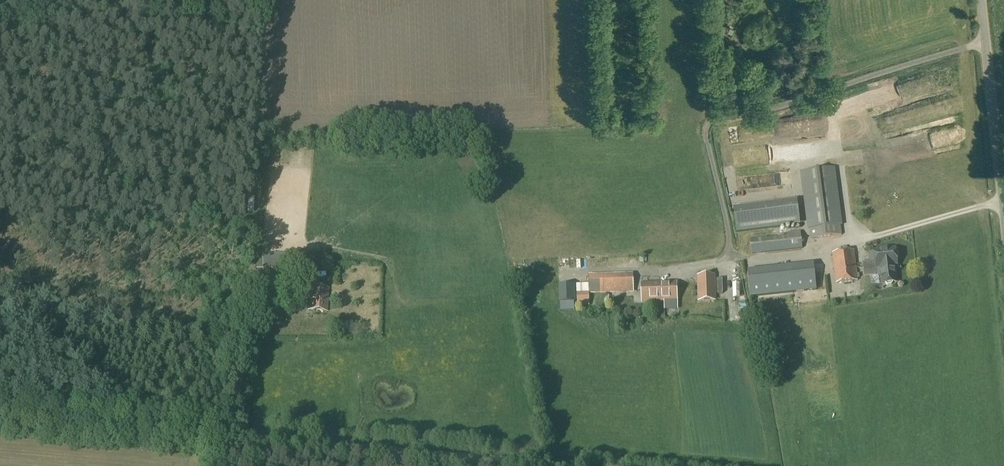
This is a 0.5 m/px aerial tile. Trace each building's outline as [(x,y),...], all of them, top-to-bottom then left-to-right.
[(833,169),(802,173),(806,203),(811,239),(841,235),(836,199),(833,169)] [(797,208),(787,209),(734,216),(736,233),(789,226),(799,225),(797,208)] [(800,232),(790,233),(787,233),(787,236),(750,240),(751,254),(792,250),(802,249),(800,232)] [(895,251),(894,249),(874,252),(875,262),(863,263),(864,277),(880,275),(881,285),(885,284),(887,286),(891,285),(892,283),(896,283),(893,263),(896,262),(896,259),(897,257),(897,253),(895,251)] [(857,281),(856,271),(853,251),(832,254),(836,284),(857,281)] [(291,271),(291,262),(261,263),(261,272),(291,271)] [(813,264),(802,266),(791,267),(794,293),(816,290),(814,274),(813,264)] [(588,285),(576,286),(577,302),(577,308),(579,308),(589,307),(589,294),(600,294),(620,294),(620,293),(633,293),(633,286),(633,274),(622,274),(608,274),(598,275),(588,276),(588,285)] [(715,300),(714,276),(698,277),(699,301),(715,300)] [(641,285),(642,302),(676,301),(676,284),(641,285)] [(573,286),(559,287),(560,302),(574,302),(574,301),(573,286)] [(326,312),(328,289),(311,287),(309,310),(326,312)]
